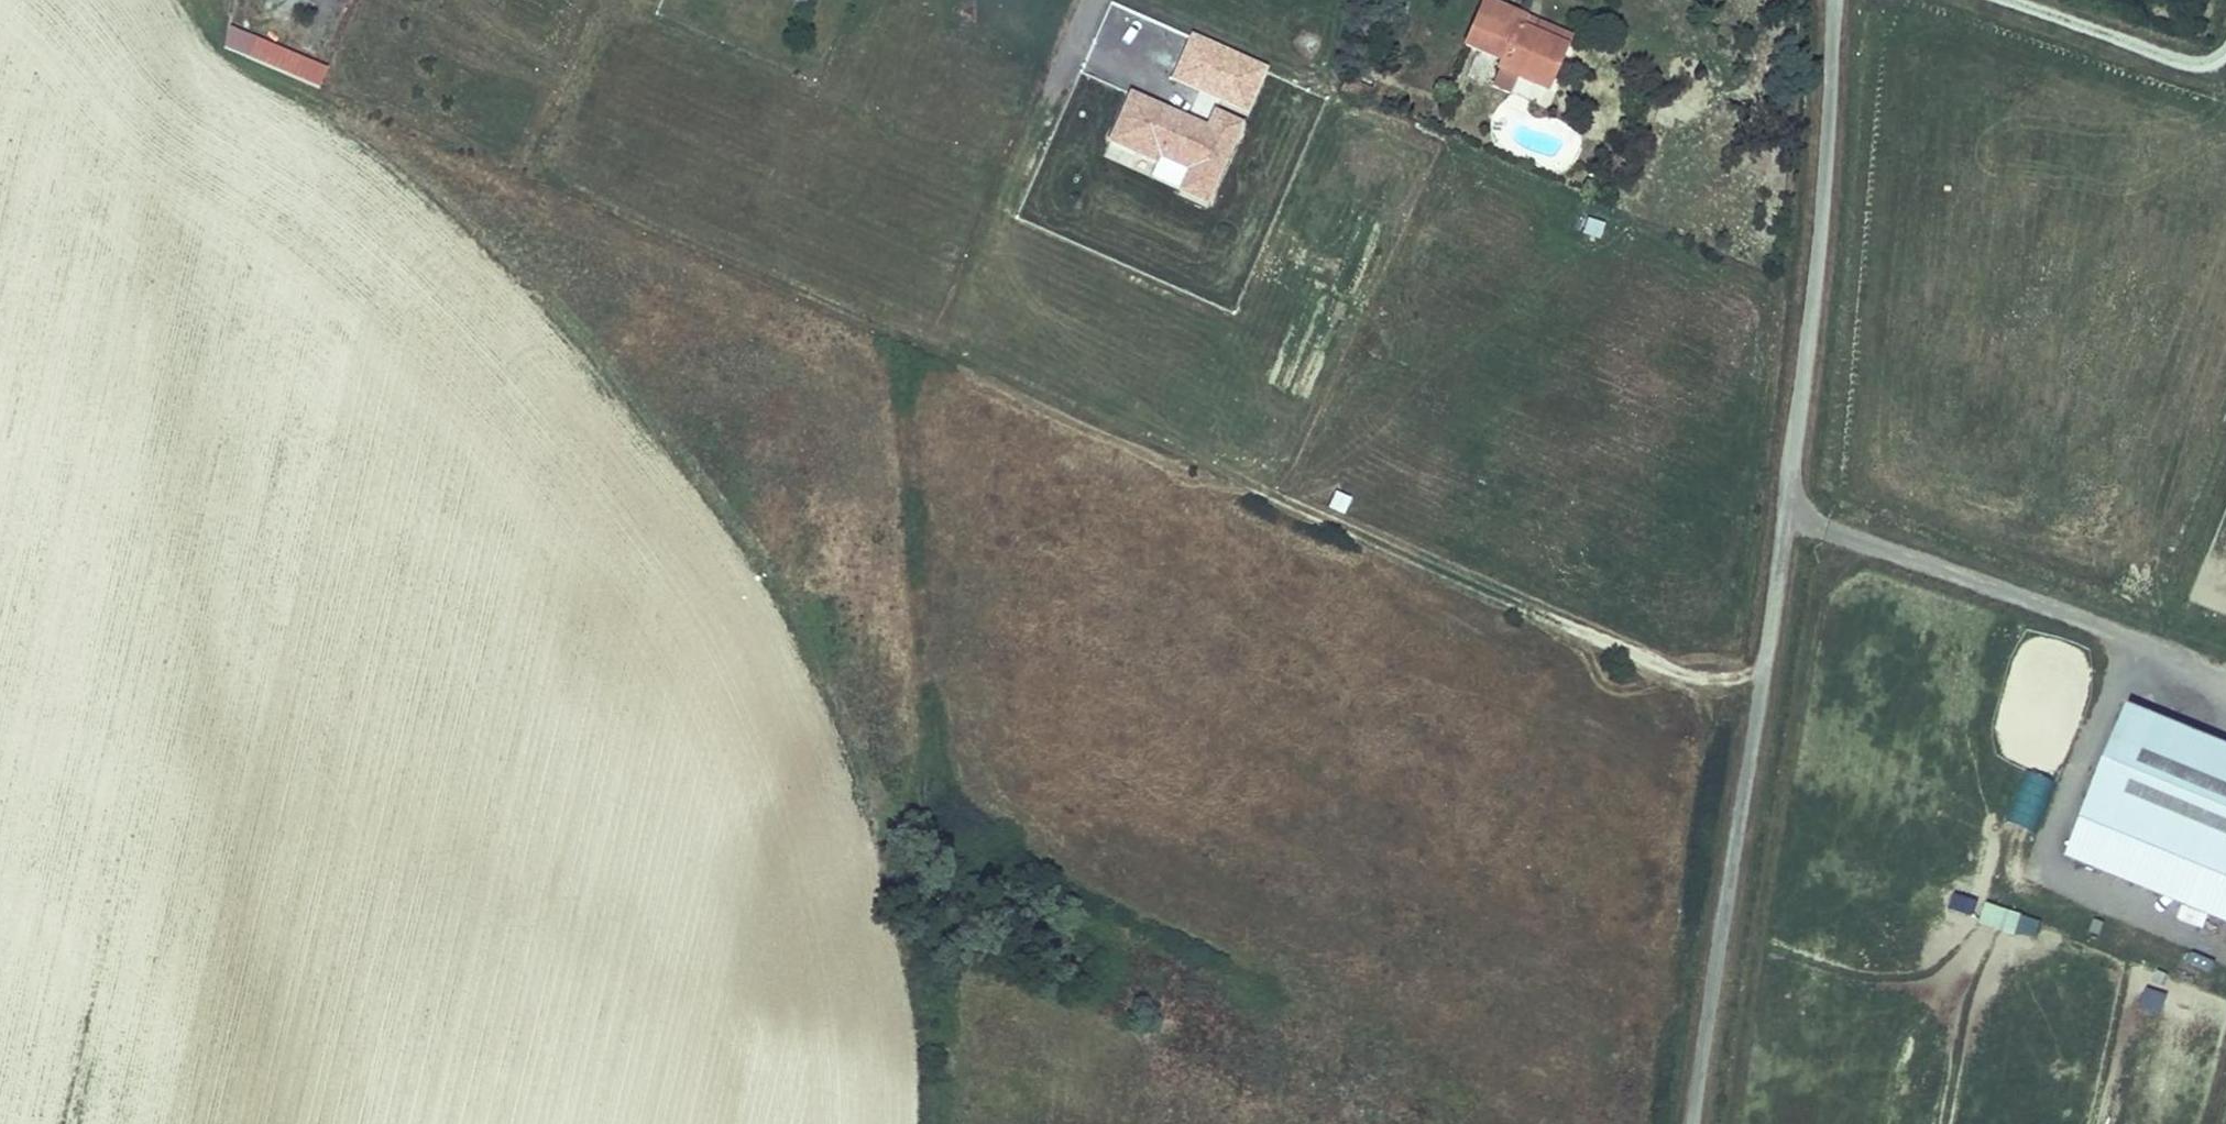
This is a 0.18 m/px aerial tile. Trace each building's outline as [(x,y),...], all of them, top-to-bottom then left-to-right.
[(1563,49),(1517,30),(1521,20),(1484,5),(1465,46),(1503,61),(1499,70),(1544,90),(1563,49)] [(1521,20),(1517,30),(1563,49),(1567,40),(1521,20)] [(229,30),(220,51),(319,91),(328,70),(229,30)] [(1158,155),(1194,171),(1183,195),(1210,207),(1221,183),(1238,145),(1244,132),(1213,118),(1207,131),(1128,95),(1111,133),(1105,146),(1152,168),(1158,155)] [(2127,706),(2062,858),(2225,928),(2225,748),(2127,706)] [(2039,921),(1988,905),(1982,925),(2033,941),(2039,921)]
